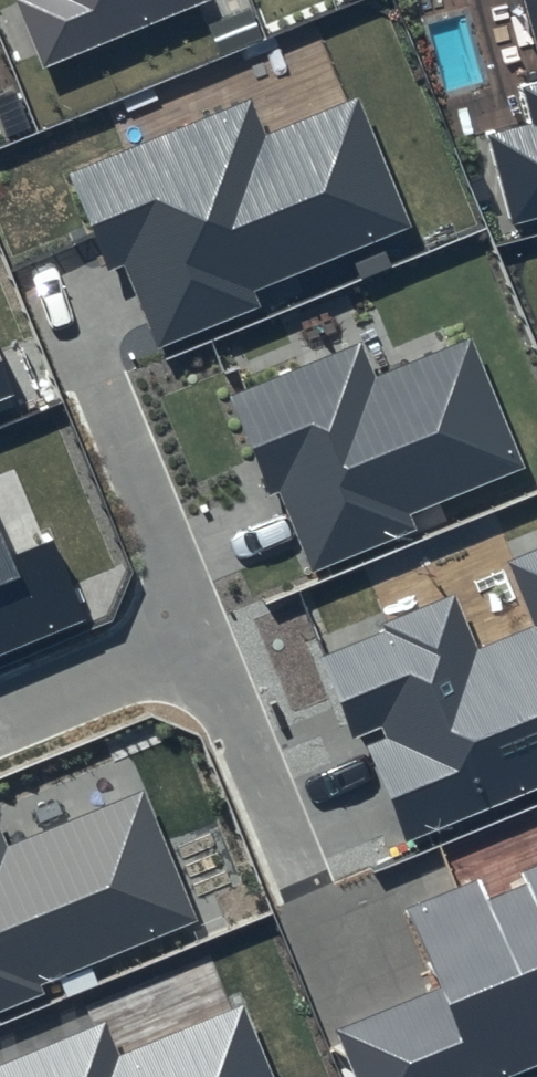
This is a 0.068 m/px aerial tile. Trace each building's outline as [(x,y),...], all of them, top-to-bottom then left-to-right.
[(46,69),(210,1),(210,0),(17,0),(46,69)] [(536,49),(536,0),(523,0),(536,49)] [(519,86),(529,122),(488,133),(513,224),(536,217),(536,81),(519,86)] [(268,130),(254,95),(67,172),(107,270),(124,263),(156,343),(256,302),(252,292),(414,226),(359,92),(268,130)] [(359,342),(228,396),(271,497),(280,493),(313,572),(415,529),(409,515),(524,467),(469,337),(374,377),(359,342)] [(13,394),(0,364),(0,399),(13,394)] [(87,618),(55,542),(10,561),(0,537),(0,654),(87,618)] [(508,562),(536,629),(475,654),(453,601),(319,656),(353,738),(378,727),(382,737),(364,745),(405,844),(536,790),(536,550),(508,562)] [(0,834),(0,1010),(42,993),(39,986),(199,921),(145,790),(6,847),(0,834)] [(522,873),(526,884),(488,900),(478,877),(407,907),(441,987),(338,1030),(357,1076),(500,1076),(536,1062),(536,866),(522,873)] [(117,1056),(104,1025),(0,1068),(0,1076),(275,1076),(244,1003),(117,1056)]
